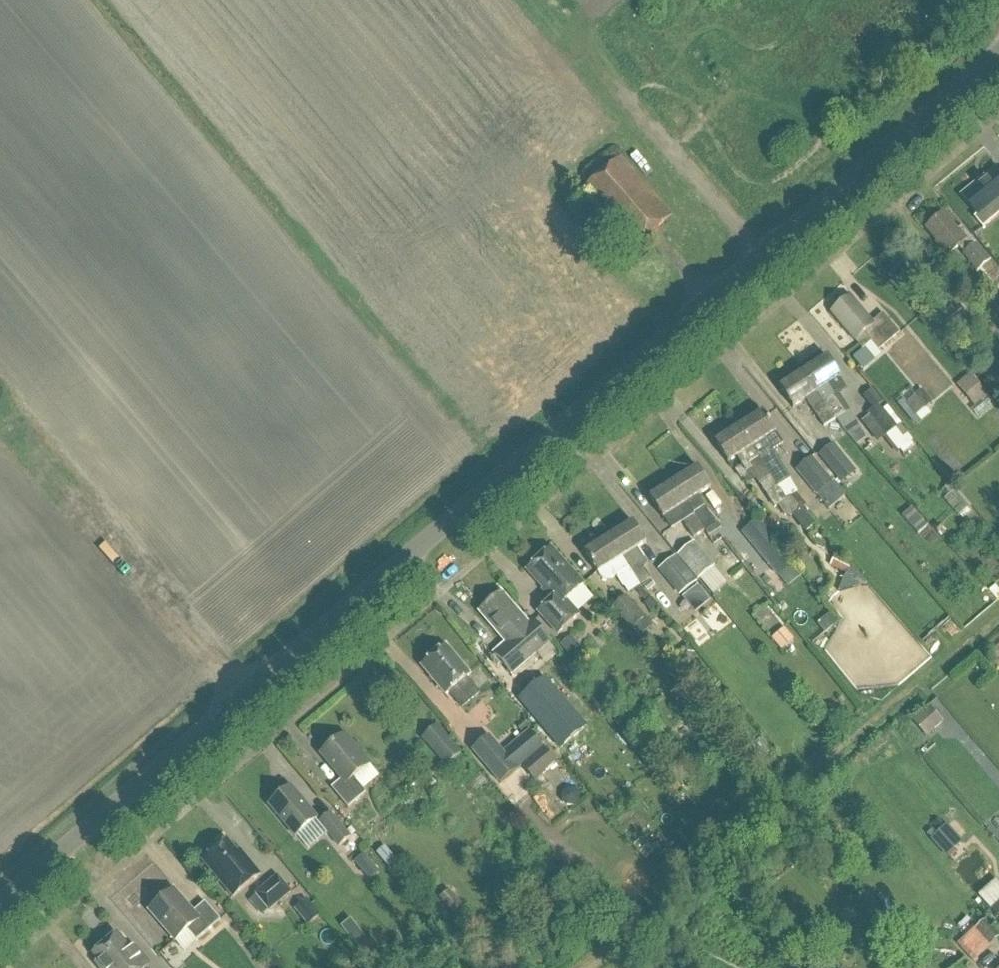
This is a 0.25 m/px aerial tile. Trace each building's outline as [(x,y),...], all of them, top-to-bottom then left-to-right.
[(583,192),(634,251),(673,218),(621,158),(583,192)] [(982,230),(998,216),(998,171),(998,169),(985,179),(984,178),(961,196),(977,216),(974,219),(982,230)] [(994,284),(998,279),(998,270),(991,261),(962,228),(958,231),(943,214),(925,230),(949,256),(959,247),(964,253),(962,255),(978,272),(980,270),(994,284)] [(974,304),(984,295),(971,278),(960,288),(974,304)] [(864,336),(878,353),(900,336),(883,316),(872,324),(850,298),(831,314),(855,343),(864,336)] [(942,313),(954,329),(968,318),(956,302),(942,313)] [(932,325),(954,350),(962,344),(940,318),(932,325)] [(838,419),(843,430),(858,422),(847,403),(841,406),(835,395),(847,389),(841,378),(828,358),(804,373),(835,421),(838,419)] [(823,427),(835,421),(804,373),(780,389),(793,409),(809,399),(823,427)] [(990,395),(971,373),(957,385),(976,407),(990,395)] [(927,407),(912,389),(901,398),(917,416),(927,407)] [(897,426),(880,403),(869,412),(886,434),(897,426)] [(763,414),(739,429),(777,490),(790,481),(772,452),(783,446),(776,434),(763,414)] [(887,436),(899,451),(913,439),(901,425),(887,436)] [(739,429),(715,444),(728,464),(737,459),(746,473),(750,471),(775,509),(778,507),(785,517),(791,519),(801,510),(791,498),(785,502),(777,490),(739,429)] [(833,445),(819,457),(842,485),(856,473),(833,445)] [(797,471),(817,496),(832,484),(812,459),(797,471)] [(687,505),(704,531),(714,525),(697,498),(711,490),(698,469),(674,484),(687,505)] [(692,539),(704,531),(687,505),(674,484),(650,499),(663,520),(665,519),(672,530),(683,523),(692,539)] [(817,524),(804,509),(795,517),(808,532),(817,524)] [(760,520),(743,533),(778,577),(794,564),(760,520)] [(638,587),(640,589),(651,582),(642,567),(646,564),(638,551),(647,545),(634,524),(609,539),(638,587)] [(618,577),(629,595),(640,589),(638,587),(609,539),(585,554),(598,575),(601,578),(602,579),(605,580),(612,580),(614,580),(618,577)] [(674,556),(676,558),(697,583),(713,570),(691,542),(674,556)] [(584,586),(551,550),(527,572),(552,601),(538,614),(558,636),(579,617),(566,602),(584,586)] [(847,575),(838,592),(868,584),(853,565),(838,555),(831,566),(847,575)] [(697,583),(676,558),(657,573),(677,598),(697,583)] [(495,655),(512,675),(551,642),(533,622),(529,626),(501,595),(480,614),(507,645),(495,655)] [(652,628),(624,598),(610,611),(638,641),(652,628)] [(839,623),(832,614),(817,625),(825,635),(839,623)] [(772,638),(780,650),(791,641),(783,630),(772,638)] [(585,652),(572,636),(561,644),(573,660),(585,652)] [(443,694),(446,697),(449,694),(462,710),(480,695),(467,680),(471,677),(468,673),(465,666),(461,665),(446,647),(422,668),(437,686),(436,689),(443,694)] [(545,680),(519,702),(561,750),(587,729),(545,680)] [(926,705),(909,720),(924,738),(941,722),(926,705)] [(422,738),(447,767),(464,752),(440,723),(422,738)] [(503,757),(487,738),(472,751),(500,785),(522,767),(534,782),(556,763),(531,734),(503,757)] [(370,766),(344,736),(321,755),(342,780),(332,789),(348,809),(366,794),(354,780),(370,766)] [(269,806),(296,838),(317,820),(291,788),(269,806)] [(319,823),(340,848),(350,839),(330,815),(319,823)] [(947,827),(932,841),(946,857),(961,842),(947,827)] [(249,862),(246,865),(227,842),(202,862),(233,899),(261,876),(249,862)] [(386,848),(378,854),(391,871),(399,864),(386,848)] [(354,864),(369,882),(380,873),(364,855),(354,864)] [(256,895),(270,912),(291,894),(278,877),(256,895)] [(977,894),(989,907),(998,898),(998,882),(995,878),(977,894)] [(194,913),(174,891),(149,912),(175,942),(187,932),(197,942),(221,922),(205,903),(194,913)] [(295,910),(309,926),(321,915),(307,899),(295,910)] [(368,940),(352,919),(341,928),(357,949),(368,940)] [(986,921),(975,931),(990,948),(998,939),(998,936),(986,921)] [(105,944),(125,967),(149,967),(151,966),(135,948),(130,951),(117,935),(105,944)] [(93,955),(98,962),(95,965),(98,967),(125,967),(105,944),(93,955)]
